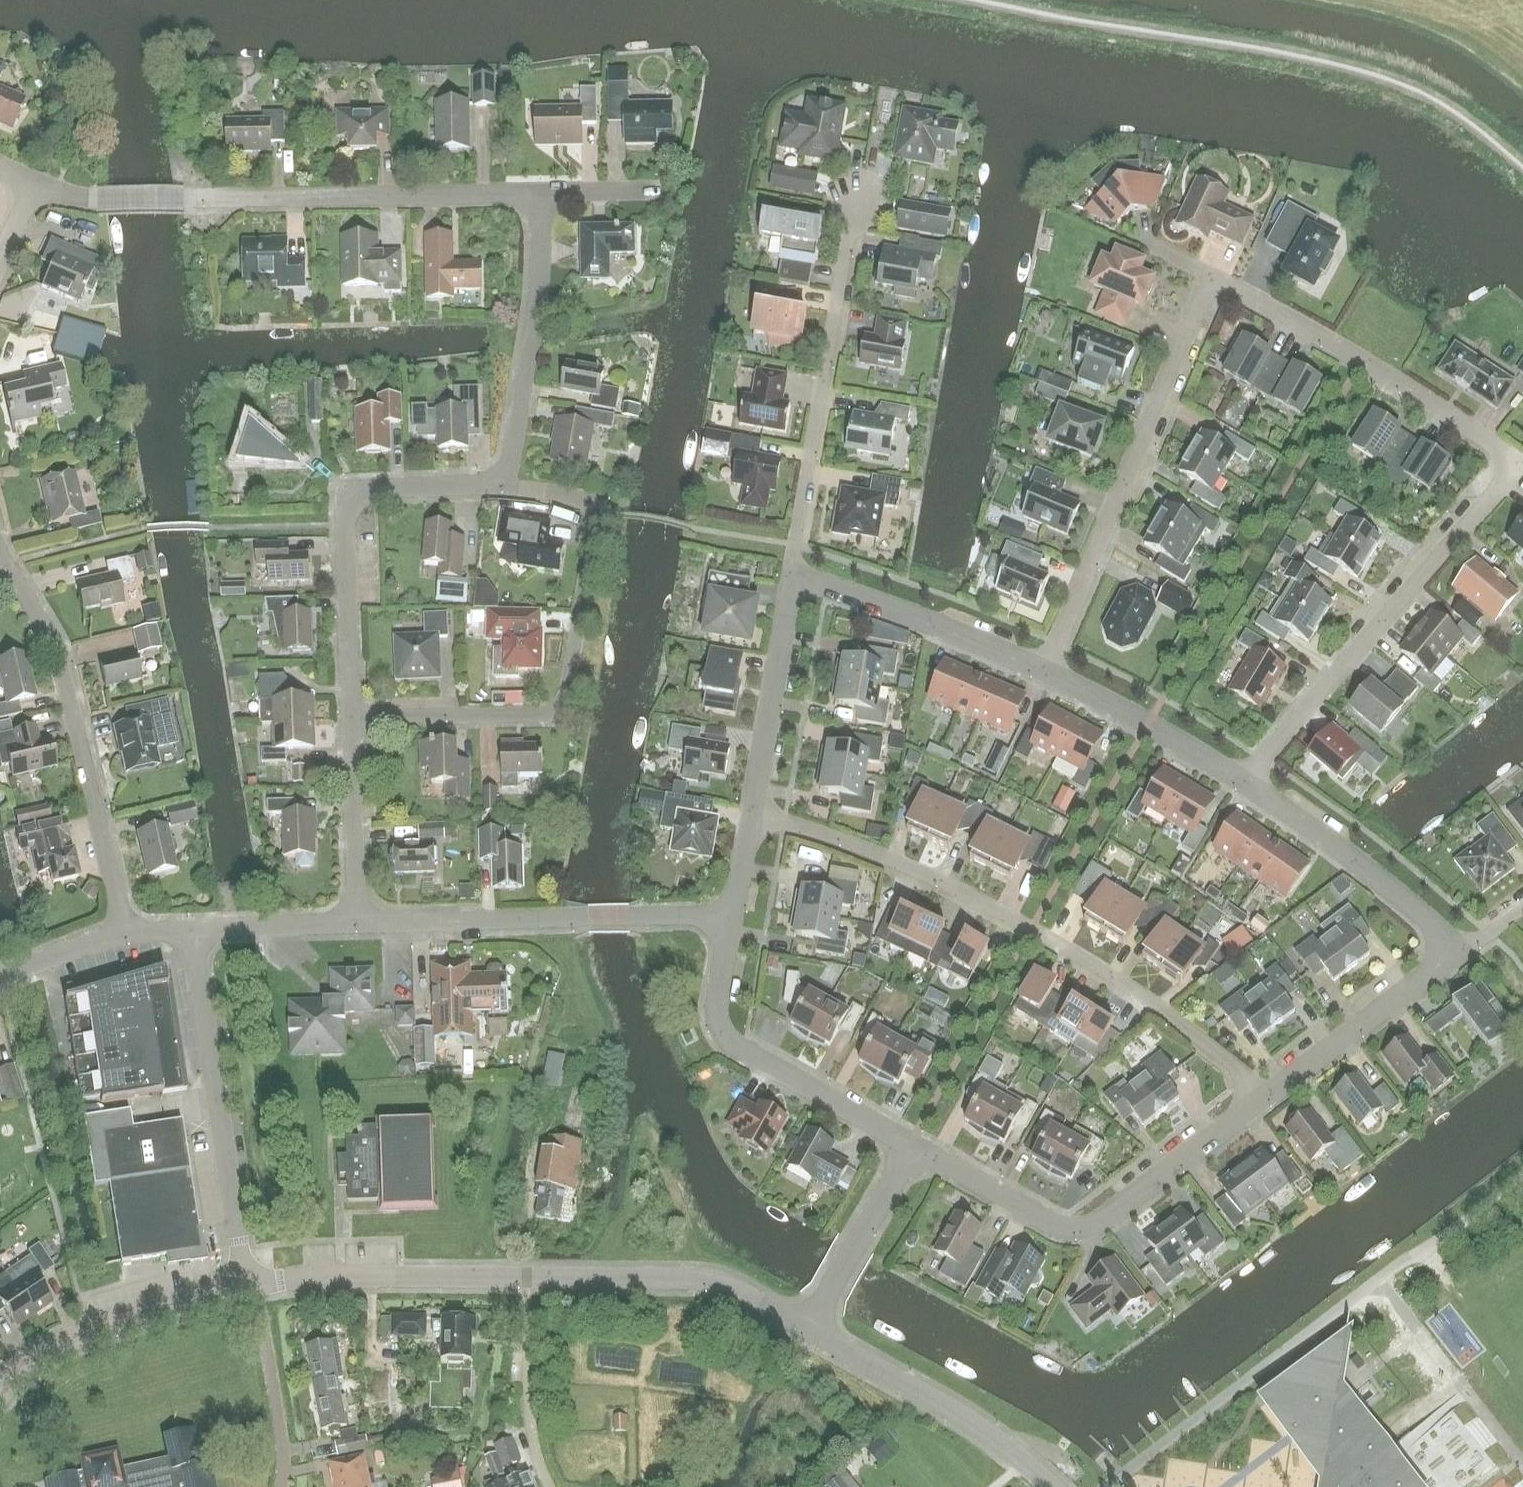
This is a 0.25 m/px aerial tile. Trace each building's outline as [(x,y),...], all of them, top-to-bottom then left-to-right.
[(475,106),(494,105),(494,77),(475,78),(475,106)] [(626,145),(656,145),(656,129),(672,128),(672,103),(629,104),(629,84),(608,84),(608,117),(625,117),(626,145)] [(537,109),(536,109),(537,146),(582,145),(582,124),(598,124),(597,88),(581,88),(581,110),(537,111),(537,109)] [(12,129),(21,108),(26,106),(20,90),(11,94),(0,90),(0,124),(12,129)] [(468,148),(467,103),(438,104),(439,148),(468,148)] [(839,107),(814,103),(809,106),(807,119),(792,116),(787,119),(783,142),(786,147),(801,150),(801,155),(830,160),(835,156),(843,112),(839,107)] [(271,142),(285,142),(284,112),(263,112),(263,121),(226,122),(227,152),(271,151),(271,142)] [(376,137),(388,136),(388,112),(338,112),(338,137),(350,137),(351,150),(376,149),(376,137)] [(934,147),(953,151),(958,127),(938,123),(939,118),(905,112),(898,157),(931,163),(934,147)] [(1072,205),(1115,225),(1116,224),(1131,211),(1152,210),(1153,211),(1170,165),(1169,164),(1163,182),(1140,183),(1139,165),(1113,166),(1094,183),(1106,197),(1089,212),(1072,204),(1072,205)] [(813,194),(816,178),(775,171),(773,186),(813,194)] [(1227,195),(1227,194),(1198,180),(1178,224),(1207,238),(1207,237),(1206,236),(1209,231),(1241,246),(1253,220),(1221,204),(1226,195),(1227,195)] [(946,235),(950,214),(902,205),(898,227),(946,235)] [(1317,220),(1289,205),(1268,244),(1285,253),(1286,251),(1295,256),(1286,273),(1313,287),(1320,273),(1325,276),(1334,260),(1329,258),(1336,244),(1311,231),(1317,220)] [(823,220),(764,209),(759,236),(785,240),(778,281),(809,287),(817,246),(818,246),(823,220)] [(634,253),(633,228),(583,229),(583,279),(608,279),(608,253),(634,253)] [(453,263),(453,235),(426,236),(427,299),(449,298),(449,290),(481,289),(481,263),(453,263)] [(385,293),(401,293),(401,253),(377,253),(376,236),(344,237),(345,286),(377,285),(385,284),(385,293)] [(51,238),(45,251),(41,261),(48,264),(51,265),(42,287),(79,303),(85,290),(92,293),(97,281),(93,271),(98,259),(51,238)] [(243,243),(244,277),(244,284),(278,283),(278,287),(305,287),(305,260),(288,260),(287,238),(272,238),(272,242),(243,243)] [(877,271),(875,283),(879,284),(879,286),(897,289),(895,295),(914,298),(917,277),(931,280),(935,258),(941,259),(944,243),(918,239),(915,254),(885,249),(882,272),(877,271)] [(1143,264),(1124,255),(1119,266),(1105,260),(1094,285),(1108,291),(1098,313),(1123,323),(1133,302),(1141,305),(1142,303),(1145,304),(1154,284),(1151,283),(1152,280),(1139,275),(1143,264)] [(796,291),(763,296),(765,307),(757,306),(755,319),(757,319),(753,340),(755,340),(756,333),(770,335),(771,347),(789,345),(788,338),(802,341),(807,309),(806,309),(805,314),(799,313),(796,291)] [(58,335),(101,348),(106,331),(107,330),(63,317),(58,335)] [(905,324),(879,319),(875,338),(865,337),(861,363),(900,370),(905,344),(902,343),(905,324)] [(1086,330),(1072,365),(1084,369),(1078,384),(1104,394),(1110,379),(1121,384),(1134,349),(1086,330)] [(101,348),(58,335),(52,353),(96,366),(96,365),(101,348)] [(1262,395),(1282,359),(1243,338),(1242,339),(1238,337),(1227,356),(1232,358),(1224,374),(1262,395)] [(1514,383),(1456,345),(1439,371),(1498,409),(1514,383)] [(1320,380),(1282,359),(1262,395),(1301,416),(1320,380)] [(616,411),(620,390),(601,387),(603,378),(607,375),(598,362),(590,368),(567,363),(562,389),(593,395),(591,406),(616,411)] [(60,365),(30,372),(22,374),(25,386),(4,391),(9,411),(8,411),(9,415),(10,414),(14,432),(15,432),(13,423),(41,417),(39,408),(52,405),(49,390),(65,387),(60,365)] [(787,376),(758,371),(753,399),(744,397),(740,425),(785,433),(790,405),(782,404),(787,376)] [(1073,383),(1042,371),(1038,383),(1040,384),(1068,394),(1073,383)] [(1040,384),(1036,396),(1064,407),(1068,394),(1040,384)] [(311,423),(323,423),(322,387),(311,387),(311,423)] [(428,405),(412,406),(413,429),(428,428),(428,437),(438,436),(438,448),(468,447),(467,420),(480,419),(479,387),(463,388),(464,409),(437,410),(437,411),(428,411),(428,405)] [(388,423),(400,422),(399,397),(380,398),(381,410),(358,411),(360,452),(389,451),(388,423)] [(624,404),(622,416),(634,418),(636,406),(624,404)] [(879,418),(853,413),(847,449),(889,456),(896,421),(908,424),(911,409),(881,404),(879,418)] [(613,430),(615,416),(576,408),(573,422),(556,419),(552,442),(555,443),(552,461),(585,467),(593,426),(613,430)] [(1061,410),(1050,442),(1091,458),(1103,426),(1061,410)] [(1384,477),(1385,478),(1411,437),(1392,425),(1392,424),(1375,412),(1353,446),(1389,470),(1384,477)] [(252,425),(232,452),(248,464),(249,466),(304,464),(314,471),(252,425)] [(715,458),(719,433),(707,431),(702,456),(715,458)] [(70,445),(80,443),(77,433),(68,436),(70,445)] [(1191,453),(1224,472),(1235,454),(1248,461),(1255,450),(1231,436),(1225,447),(1202,433),(1191,453)] [(775,491),(781,460),(759,456),(762,441),(732,435),(729,452),(739,453),(734,484),(750,487),(746,506),(766,510),(769,490),(775,491)] [(1411,437),(1385,478),(1404,490),(1411,479),(1429,490),(1437,478),(1440,480),(1440,481),(1441,482),(1452,464),(1451,463),(1451,464),(1447,462),(1448,460),(1431,449),(1430,450),(1411,437)] [(1213,491),(1224,472),(1191,453),(1179,472),(1202,486),(1195,497),(1219,511),(1226,499),(1213,491)] [(1066,482),(1036,469),(1030,485),(1035,487),(1023,517),(1067,536),(1080,504),(1060,496),(1066,482)] [(72,531),(102,525),(99,512),(85,515),(75,473),(41,481),(46,499),(48,499),(53,523),(69,519),(72,531)] [(870,494),(843,489),(838,517),(835,516),(832,534),(850,537),(850,534),(878,539),(883,506),(898,509),(902,481),(873,476),(870,494)] [(1348,521),(1337,539),(1370,559),(1381,540),(1358,526),(1365,515),(1341,500),(1335,513),(1348,521)] [(1155,525),(1195,548),(1206,530),(1213,534),(1220,522),(1196,508),(1190,519),(1167,506),(1155,525)] [(1509,537),(1522,549),(1522,520),(1509,537)] [(559,572),(564,544),(532,539),(534,527),(510,523),(507,544),(522,546),(519,566),(559,572)] [(464,539),(452,538),(453,527),(427,524),(424,563),(439,565),(438,577),(449,577),(461,578),(463,555),(464,539)] [(1017,525),(1012,538),(1022,541),(1026,529),(1017,525)] [(1184,567),(1195,548),(1155,525),(1144,545),(1167,558),(1160,569),(1184,583),(1191,572),(1184,567)] [(1337,539),(1330,535),(1319,554),(1312,550),(1305,561),(1328,576),(1335,565),(1358,578),(1370,559),(1337,539)] [(270,583),(309,581),(308,555),(289,556),(289,544),(257,544),(258,566),(269,566),(270,583)] [(1021,600),(1037,606),(1050,577),(1037,571),(1042,559),(1008,544),(1002,559),(1008,561),(996,589),(1012,596),(1011,597),(1021,601),(1021,600)] [(153,569),(149,553),(135,556),(138,572),(153,569)] [(119,585),(135,581),(129,558),(106,563),(109,575),(77,582),(84,610),(100,606),(101,609),(124,604),(119,585)] [(1287,562),(1282,569),(1288,573),(1293,565),(1287,562)] [(1455,587),(1495,621),(1517,595),(1476,562),(1455,587)] [(1292,581),(1281,599),(1320,624),(1332,604),(1309,591),(1316,580),(1293,565),(1288,573),(1285,576),(1292,581)] [(747,603),(751,581),(710,573),(703,615),(711,616),(707,633),(749,640),(755,604),(747,603)] [(498,608),(499,596),(486,596),(487,581),(476,580),(474,608),(498,608)] [(439,584),(437,602),(466,604),(468,587),(439,584)] [(1169,585),(1159,603),(1180,615),(1187,613),(1192,604),(1190,597),(1169,585)] [(222,597),(234,597),(234,586),(222,587),(222,597)] [(1114,609),(1116,614),(1106,632),(1109,641),(1122,648),(1136,643),(1154,610),(1150,596),(1137,589),(1123,593),(1114,609)] [(291,599),(266,600),(269,614),(273,614),(281,652),(287,652),(311,651),(310,612),(292,613),(291,599)] [(1320,624),(1281,599),(1269,618),(1263,614),(1256,626),(1279,640),(1286,629),(1309,643),(1320,624)] [(1464,600),(1454,613),(1472,628),(1483,616),(1464,600)] [(150,606),(154,622),(161,620),(158,604),(150,606)] [(541,632),(538,632),(539,611),(487,610),(486,640),(505,641),(504,650),(494,650),(494,677),(518,677),(518,668),(540,668),(541,632)] [(449,637),(448,613),(424,614),(425,638),(397,639),(399,679),(439,677),(437,638),(449,637)] [(1416,632),(1447,658),(1462,639),(1472,648),(1481,637),(1463,622),(1454,632),(1432,613),(1416,632)] [(141,653),(161,649),(156,625),(136,630),(141,653)] [(886,627),(884,642),(899,645),(901,632),(886,627)] [(1238,643),(1254,653),(1233,687),(1261,704),(1269,690),(1270,690),(1274,682),(1283,667),(1264,655),(1271,645),(1246,630),(1238,643)] [(1431,676),(1447,658),(1416,632),(1401,651),(1423,669),(1414,679),(1432,695),(1441,684),(1431,676)] [(838,662),(835,680),(879,688),(882,675),(895,677),(899,653),(870,648),(868,661),(845,658),(846,656),(844,656),(843,663),(838,662)] [(737,686),(742,655),(712,650),(704,694),(708,695),(705,711),(735,717),(741,686),(737,686)] [(24,654),(0,660),(0,696),(2,704),(0,705),(0,719),(22,714),(19,701),(34,697),(24,654)] [(135,654),(100,662),(106,687),(141,679),(135,654)] [(931,701),(956,712),(972,675),(947,664),(931,701)] [(1401,709),(1400,708),(1408,699),(1409,700),(1419,689),(1397,670),(1387,681),(1388,682),(1381,691),(1370,683),(1350,706),(1381,732),(1401,709)] [(275,725),(314,723),(313,699),(285,699),(284,675),(259,676),(261,725),(275,724),(275,725)] [(956,712),(981,723),(997,686),(972,675),(956,712)] [(879,688),(835,680),(832,698),(837,699),(836,706),(837,706),(837,705),(859,709),(857,722),(886,727),(890,703),(877,701),(879,688)] [(997,686),(981,723),(1007,734),(1023,697),(997,686)] [(532,692),(508,693),(509,704),(532,704),(532,692)] [(130,724),(115,727),(118,742),(120,742),(127,772),(128,771),(128,769),(156,762),(157,765),(158,765),(154,748),(176,743),(170,715),(166,700),(127,710),(130,724)] [(1034,747),(1057,759),(1076,724),(1052,711),(1038,736),(1028,731),(1016,754),(1027,760),(1034,747)] [(314,748),(314,723),(275,725),(276,749),(262,749),(262,763),(287,762),(286,749),(314,748)] [(1076,724),(1057,759),(1080,771),(1073,784),(1085,790),(1097,767),(1086,762),(1100,736),(1076,724)] [(725,775),(729,749),(700,744),(702,731),(673,726),(669,750),(688,753),(685,768),(683,779),(700,781),(702,771),(725,775)] [(0,735),(0,759),(2,766),(10,764),(13,776),(53,766),(47,740),(38,742),(35,727),(0,735)] [(1338,776),(1343,780),(1357,764),(1352,760),(1360,750),(1372,760),(1380,750),(1355,730),(1348,739),(1333,727),(1310,755),(1337,778),(1338,776)] [(820,767),(864,775),(867,762),(880,764),(884,740),(855,735),(853,748),(830,745),(831,743),(829,743),(828,750),(823,749),(820,767)] [(515,746),(515,742),(502,742),(503,789),(519,789),(518,774),(543,774),(542,760),(543,760),(543,756),(542,756),(542,745),(515,746)] [(447,800),(469,799),(469,768),(457,768),(456,743),(422,744),(423,769),(432,769),(432,783),(447,783),(447,800)] [(932,743),(928,752),(939,756),(943,748),(932,743)] [(939,756),(951,761),(954,753),(943,748),(939,756)] [(977,759),(966,754),(963,762),(974,766),(977,759)] [(990,759),(985,768),(998,775),(1003,765),(990,759)] [(307,783),(307,766),(294,766),(294,783),(307,783)] [(862,788),(864,775),(820,767),(817,785),(822,786),(820,793),(822,794),(822,792),(844,796),(842,809),(871,814),(875,790),(862,788)] [(1146,808),(1168,821),(1189,786),(1165,772),(1150,797),(1140,791),(1127,813),(1138,820),(1146,808)] [(257,779),(248,780),(249,787),(258,786),(257,779)] [(907,831),(928,840),(944,803),(924,794),(928,784),(917,779),(905,806),(905,807),(907,802),(918,807),(907,831)] [(1189,786),(1168,821),(1190,834),(1183,846),(1194,853),(1208,831),(1197,825),(1212,800),(1189,786)] [(485,812),(497,812),(497,788),(485,788),(485,812)] [(1063,788),(1053,807),(1066,814),(1076,794),(1063,788)] [(653,793),(650,809),(662,811),(665,795),(653,793)] [(662,819),(660,828),(676,831),(673,851),(710,857),(717,820),(713,819),(691,815),(694,799),(667,794),(662,819)] [(1507,811),(1522,832),(1522,799),(1507,811)] [(296,813),(296,800),(268,801),(268,814),(284,814),(285,855),(277,855),(277,856),(297,856),(297,868),(314,867),(314,855),(315,855),(314,828),(316,828),(316,812),(296,813)] [(969,832),(970,832),(982,807),(969,802),(965,812),(944,803),(928,840),(949,849),(960,825),(970,830),(969,832)] [(197,821),(193,803),(166,808),(170,827),(197,821)] [(970,859),(990,869),(1008,834),(988,824),(994,813),(982,807),(970,832),(971,832),(971,830),(982,836),(970,859)] [(31,816),(33,824),(51,820),(48,808),(37,810),(38,814),(31,816)] [(1468,873),(1482,893),(1515,869),(1499,848),(1511,838),(1493,815),(1477,826),(1487,839),(1471,851),(1469,849),(1454,860),(1465,875),(1468,873)] [(72,852),(64,818),(15,829),(20,852),(33,849),(39,873),(50,871),(53,883),(78,877),(72,852)] [(1215,851),(1238,867),(1261,834),(1238,818),(1215,851)] [(420,840),(445,839),(445,825),(419,825),(420,840)] [(175,854),(177,849),(176,841),(171,838),(168,839),(165,826),(139,832),(149,875),(175,869),(172,854),(175,854)] [(521,827),(510,827),(510,837),(522,836),(521,827)] [(876,827),(874,840),(888,843),(890,830),(876,827)] [(495,889),(522,888),(521,849),(504,849),(504,831),(480,832),(481,861),(494,860),(495,889)] [(1008,834),(990,869),(1011,880),(1023,856),(1033,861),(1031,866),(1045,839),(1034,833),(1028,844),(1008,834)] [(1238,867),(1260,882),(1283,850),(1261,834),(1238,867)] [(435,873),(434,844),(395,845),(396,874),(435,873)] [(1283,850),(1260,882),(1283,898),(1306,865),(1283,850)] [(1104,933),(1125,899),(1106,887),(1113,875),(1102,869),(1085,897),(1086,897),(1088,893),(1098,898),(1084,921),(1104,933)] [(797,893),(794,911),(838,919),(841,905),(854,908),(858,884),(829,879),(827,892),(804,888),(805,887),(803,886),(802,894),(797,893)] [(1341,879),(1333,886),(1340,896),(1349,889),(1341,879)] [(89,884),(82,895),(92,901),(99,890),(89,884)] [(1222,893),(1212,886),(1207,893),(1217,900),(1222,893)] [(1146,930),(1161,907),(1150,900),(1144,910),(1125,899),(1104,933),(1123,945),(1137,922),(1147,928),(1146,930)] [(1197,907),(1201,910),(1205,903),(1199,899),(1196,903),(1197,907)] [(1167,900),(1161,907),(1146,930),(1147,931),(1148,929),(1158,935),(1143,957),(1162,970),(1184,937),(1168,926),(1180,909),(1167,900)] [(1230,903),(1225,910),(1235,917),(1240,910),(1230,903)] [(892,905),(876,939),(888,945),(907,954),(925,916),(915,911),(916,909),(908,908),(905,906),(901,913),(891,909),(893,905),(892,905)] [(1328,937),(1352,969),(1370,955),(1357,937),(1367,929),(1349,906),(1323,926),(1330,936),(1328,937)] [(1245,924),(1250,917),(1240,910),(1235,917),(1245,924)] [(838,919),(794,911),(791,929),(796,929),(794,937),(796,937),(796,935),(818,939),(816,953),(845,958),(849,934),(836,932),(838,919)] [(1271,924),(1258,914),(1251,923),(1264,933),(1271,924)] [(925,916),(907,954),(926,963),(938,968),(952,938),(942,933),(945,925),(942,923),(936,919),(935,920),(925,916)] [(1235,956),(1256,941),(1245,925),(1224,940),(1235,956)] [(952,938),(938,968),(969,984),(988,946),(984,945),(978,940),(977,941),(967,936),(963,944),(952,938)] [(1203,950),(1184,937),(1162,970),(1180,983),(1195,961),(1205,968),(1202,972),(1203,972),(1220,947),(1209,940),(1203,950)] [(1334,982),(1352,969),(1328,937),(1319,945),(1313,938),(1295,952),(1310,972),(1320,964),(1334,982)] [(869,955),(856,953),(854,965),(867,967),(869,955)] [(769,956),(767,966),(777,967),(779,958),(769,956)] [(1287,961),(1280,966),(1290,979),(1297,973),(1287,961)] [(471,976),(470,964),(433,965),(435,1028),(435,1039),(436,1039),(464,1038),(473,1038),(472,1014),(508,1013),(508,1007),(507,975),(503,975),(503,970),(499,966),(492,966),(488,970),(488,975),(471,976)] [(1253,994),(1277,1026),(1295,1012),(1282,994),(1292,986),(1276,966),(1265,974),(1271,981),(1253,994)] [(100,1097),(101,1102),(163,1092),(162,1087),(182,1084),(166,986),(168,985),(165,968),(65,998),(65,1000),(66,1000),(81,1100),(100,1097)] [(332,972),(333,1002),(343,1002),(343,1012),(373,1011),(372,971),(332,972)] [(794,1029),(807,1040),(808,1040),(829,1002),(809,991),(809,992),(798,986),(800,974),(787,972),(785,997),(795,999),(803,1003),(791,1024),(795,1027),(794,1029)] [(1043,1027),(1061,998),(1051,992),(1055,985),(1036,973),(1014,1009),(1043,1027)] [(1511,1022),(1482,982),(1472,990),(1471,989),(1452,1003),(1488,1051),(1507,1036),(1501,1029),(1511,1022)] [(1259,1039),(1277,1026),(1253,994),(1244,1002),(1239,995),(1220,1009),(1235,1029),(1245,1021),(1259,1039)] [(1063,1040),(1072,1045),(1084,1027),(1095,1010),(1092,1008),(1086,1002),(1085,1003),(1076,998),(1072,1005),(1061,998),(1043,1027),(1063,1040)] [(333,1002),(291,1003),(293,1055),(345,1054),(343,1012),(343,1002),(333,1002)] [(808,1040),(807,1040),(808,1041),(808,1040),(824,1046),(826,1044),(830,1046),(841,1026),(852,1031),(864,1009),(853,1003),(848,1013),(829,1002),(808,1040)] [(398,1026),(414,1026),(414,1010),(398,1010),(398,1026)] [(1072,1045),(1097,1061),(1109,1052),(1122,1032),(1121,1031),(1119,1035),(1109,1029),(1114,1022),(1105,1016),(1105,1014),(1098,1012),(1095,1010),(1084,1027),(1072,1045)] [(1450,1024),(1441,1013),(1426,1025),(1434,1036),(1450,1024)] [(876,1078),(876,1079),(898,1040),(878,1030),(884,1020),(873,1014),(860,1036),(871,1042),(860,1062),(864,1065),(862,1067),(876,1078)] [(435,1028),(420,1028),(421,1066),(437,1066),(436,1039),(435,1039),(435,1028)] [(898,1040),(876,1079),(877,1079),(893,1085),(895,1082),(899,1084),(910,1064),(924,1072),(936,1050),(940,1044),(925,1036),(917,1051),(898,1040)] [(983,1055),(988,1057),(990,1058),(999,1041),(993,1038),(983,1055)] [(1426,1063),(1407,1038),(1384,1055),(1407,1084),(1421,1073),(1435,1092),(1454,1077),(1437,1055),(1426,1063)] [(1147,1074),(1138,1082),(1161,1113),(1180,1099),(1166,1081),(1176,1074),(1161,1053),(1142,1067),(1147,1074)] [(550,1054),(547,1069),(562,1073),(566,1057),(550,1054)] [(968,1126),(982,1137),(981,1137),(982,1137),(1007,1092),(1008,1090),(995,1082),(1004,1066),(988,1057),(966,1095),(977,1101),(966,1121),(970,1124),(968,1126)] [(414,1065),(409,1061),(402,1062),(398,1066),(398,1075),(404,1078),(411,1078),(414,1072),(414,1065)] [(13,1065),(0,1069),(0,1080),(7,1103),(23,1098),(13,1065)] [(1371,1094),(1357,1075),(1335,1092),(1360,1125),(1382,1109),(1387,1115),(1400,1105),(1384,1085),(1371,1094)] [(1430,1088),(1422,1077),(1410,1086),(1419,1097),(1430,1088)] [(1161,1113),(1138,1082),(1120,1095),(1115,1088),(1104,1096),(1120,1116),(1130,1109),(1143,1127),(1161,1113)] [(1007,1092),(982,1137),(983,1138),(983,1137),(999,1144),(1000,1141),(1004,1143),(1016,1123),(1026,1129),(1038,1107),(1028,1101),(1026,1103),(1007,1092)] [(757,1109),(742,1100),(729,1125),(744,1133),(741,1138),(767,1153),(787,1118),(760,1104),(757,1109)] [(1099,1111),(1088,1105),(1084,1114),(1094,1119),(1099,1111)] [(130,1110),(83,1117),(93,1186),(109,1184),(121,1263),(122,1263),(122,1262),(167,1255),(168,1265),(205,1260),(200,1230),(198,1230),(182,1122),(182,1120),(132,1128),(130,1110)] [(1048,1174),(1049,1175),(1070,1136),(1061,1132),(1066,1122),(1056,1116),(1046,1110),(1033,1133),(1044,1138),(1032,1159),(1036,1161),(1035,1164),(1049,1174),(1048,1174)] [(1329,1138),(1309,1112),(1305,1116),(1303,1113),(1298,1112),(1290,1118),(1290,1123),(1292,1126),(1287,1129),(1312,1161),(1325,1152),(1341,1173),(1363,1157),(1342,1129),(1329,1138)] [(384,1209),(434,1208),(432,1121),(381,1123),(381,1127),(359,1127),(359,1138),(347,1138),(347,1156),(338,1156),(339,1174),(348,1174),(348,1202),(384,1201),(384,1209)] [(834,1145),(808,1130),(788,1165),(815,1180),(815,1179),(834,1189),(848,1164),(829,1154),(834,1145)] [(1070,1136),(1049,1175),(1050,1175),(1066,1180),(1067,1178),(1071,1180),(1083,1160),(1093,1166),(1105,1144),(1095,1138),(1089,1147),(1070,1136)] [(582,1142),(551,1137),(548,1150),(543,1149),(537,1187),(535,1198),(540,1199),(536,1218),(560,1222),(560,1221),(573,1223),(577,1201),(574,1200),(581,1156),(580,1156),(582,1142)] [(1239,1165),(1267,1201),(1288,1185),(1290,1188),(1303,1178),(1283,1152),(1270,1162),(1262,1151),(1253,1158),(1251,1156),(1239,1165)] [(1246,1217),(1267,1201),(1239,1165),(1228,1174),(1229,1176),(1220,1183),(1228,1194),(1215,1203),(1235,1230),(1248,1220),(1246,1217)] [(1172,1218),(1164,1224),(1188,1257),(1199,1249),(1205,1258),(1225,1243),(1203,1215),(1191,1223),(1181,1209),(1171,1216),(1172,1218)] [(956,1214),(935,1251),(948,1258),(939,1274),(966,1289),(980,1262),(966,1255),(981,1228),(956,1214)] [(1188,1257),(1164,1224),(1155,1231),(1154,1229),(1144,1236),(1160,1257),(1150,1265),(1166,1287),(1184,1274),(1177,1264),(1188,1257)] [(53,1268),(38,1244),(28,1251),(43,1274),(53,1268)] [(1043,1261),(1016,1246),(1008,1261),(1003,1262),(994,1257),(978,1287),(986,1292),(996,1297),(1000,1290),(1008,1294),(1012,1293),(1013,1290),(1023,1296),(1030,1284),(1034,1286),(1038,1284),(1042,1278),(1041,1273),(1037,1271),(1043,1261)] [(1143,1297),(1115,1259),(1089,1279),(1096,1289),(1071,1308),(1087,1328),(1112,1310),(1117,1316),(1143,1297)] [(33,1272),(14,1284),(34,1314),(52,1302),(33,1272)] [(14,1284),(0,1294),(0,1312),(4,1309),(16,1326),(34,1314),(14,1284)] [(974,1285),(965,1301),(977,1307),(986,1292),(978,1287),(974,1285)] [(1162,1300),(1155,1289),(1146,1295),(1154,1306),(1162,1300)] [(1349,1315),(1345,1337),(1264,1400),(1324,1478),(1323,1484),(1323,1486),(1417,1486),(1339,1386),(1350,1315),(1349,1315)] [(426,1337),(427,1317),(393,1316),(392,1336),(426,1337)] [(449,1364),(464,1364),(464,1359),(471,1359),(472,1332),(476,1332),(476,1318),(443,1317),(443,1321),(433,1321),(433,1330),(437,1335),(442,1335),(442,1358),(449,1359),(449,1364)] [(313,1383),(322,1431),(347,1426),(338,1380),(344,1379),(341,1364),(336,1360),(332,1341),(305,1346),(312,1383),(313,1383)] [(1356,1357),(1347,1364),(1354,1374),(1364,1367),(1356,1357)] [(627,1431),(626,1416),(614,1416),(614,1431),(627,1431)] [(210,1461),(200,1464),(192,1429),(164,1435),(169,1459),(122,1470),(118,1449),(79,1458),(83,1472),(45,1480),(47,1486),(216,1486),(210,1461)] [(401,1433),(393,1434),(394,1443),(402,1442),(401,1433)] [(388,1435),(367,1438),(368,1446),(369,1447),(389,1444),(388,1435)] [(335,1443),(336,1446),(338,1455),(369,1449),(369,1447),(367,1438),(367,1437),(335,1443)] [(884,1438),(870,1449),(883,1465),(897,1454),(884,1438)] [(521,1461),(515,1446),(512,1439),(495,1446),(503,1468),(521,1461)] [(863,1453),(869,1448),(866,1444),(860,1450),(863,1453)] [(507,1480),(506,1481),(496,1454),(485,1458),(494,1480),(485,1483),(486,1486),(509,1486),(507,1480)] [(371,1485),(365,1456),(330,1463),(335,1486),(371,1486),(371,1485)] [(1413,1466),(1426,1486),(1442,1486),(1425,1459),(1413,1466)] [(436,1478),(438,1486),(462,1486),(458,1464),(450,1466),(452,1476),(436,1478)] [(509,1486),(534,1486),(529,1472),(507,1480),(509,1486)] [(830,1486),(848,1486),(839,1476),(828,1485),(830,1486)]
